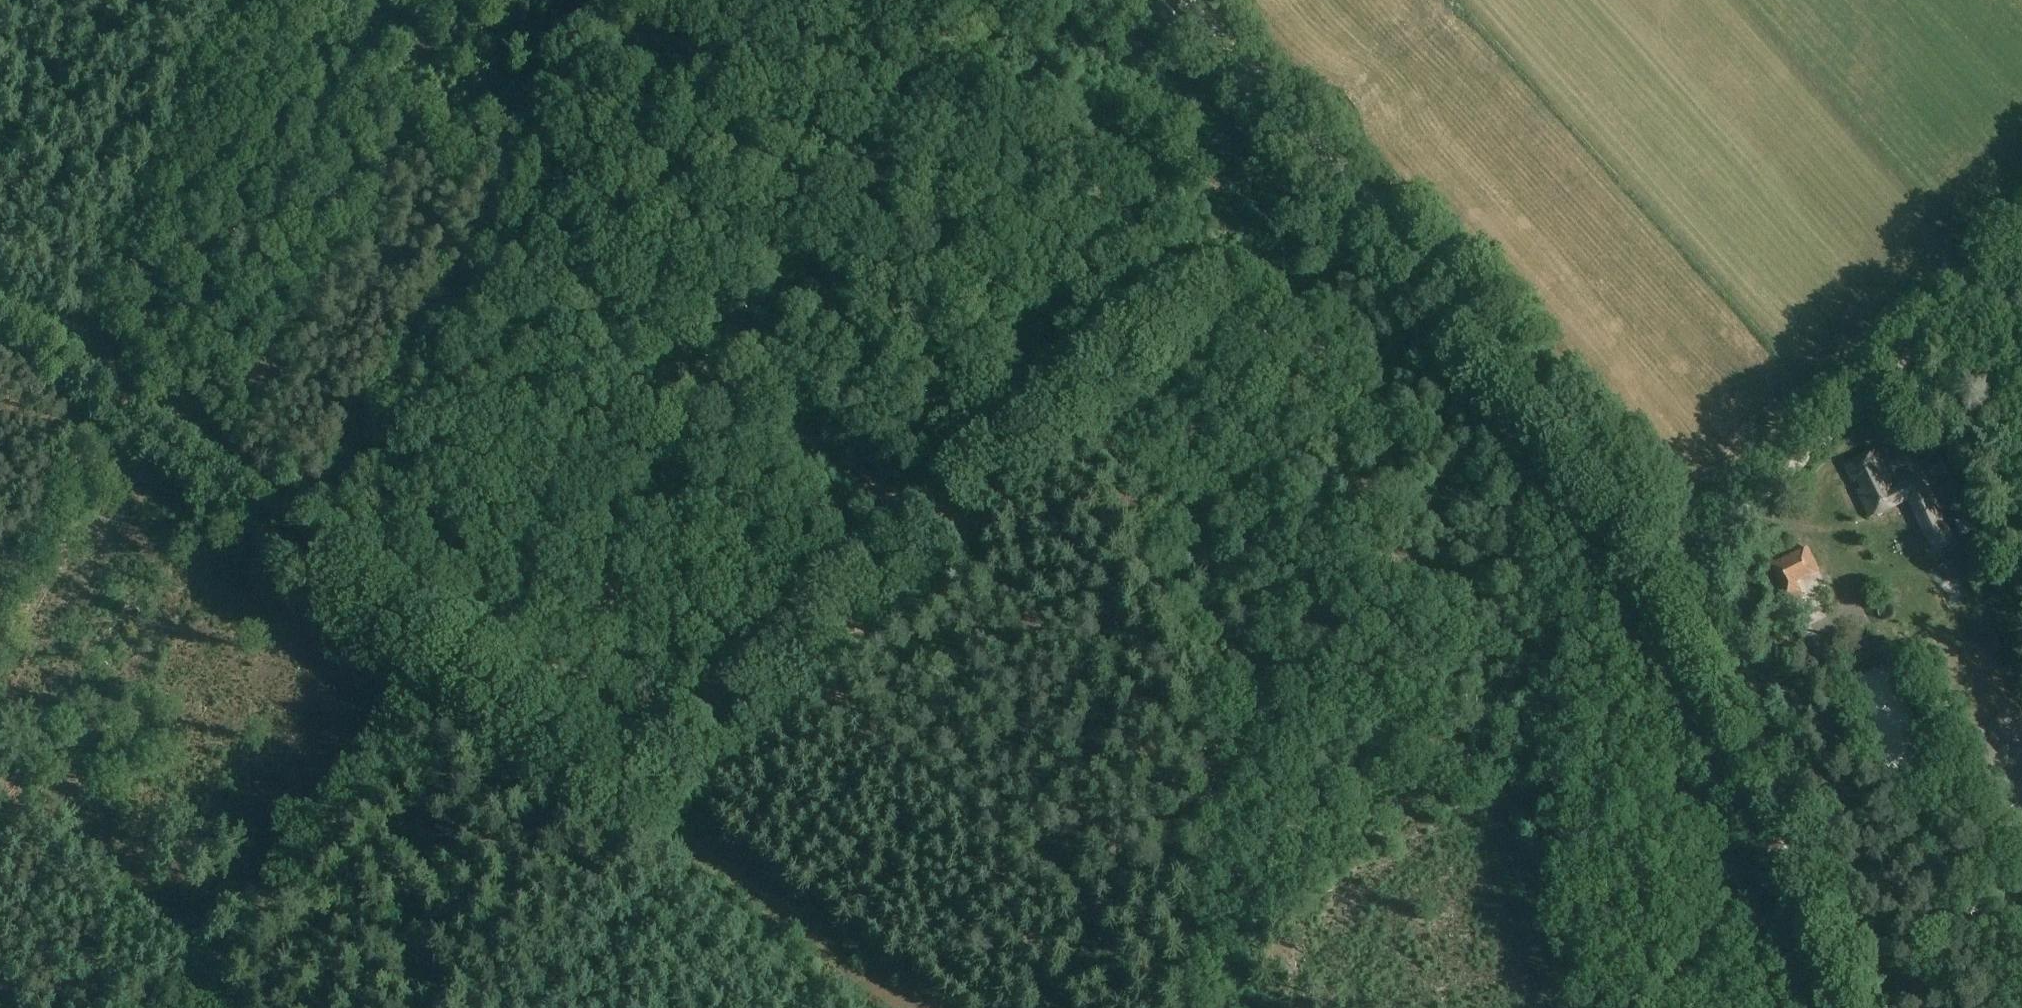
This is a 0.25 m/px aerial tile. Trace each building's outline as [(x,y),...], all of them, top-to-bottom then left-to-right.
[(1891,488),(1874,452),(1846,464),(1871,518),(1910,503),(1933,549),(1952,541),(1921,476),(1891,488)] [(1835,510),(1848,501),(1824,469),(1812,478),(1835,510)] [(1794,582),(1816,571),(1806,549),(1772,566),(1788,599),(1800,594),(1794,582)]
